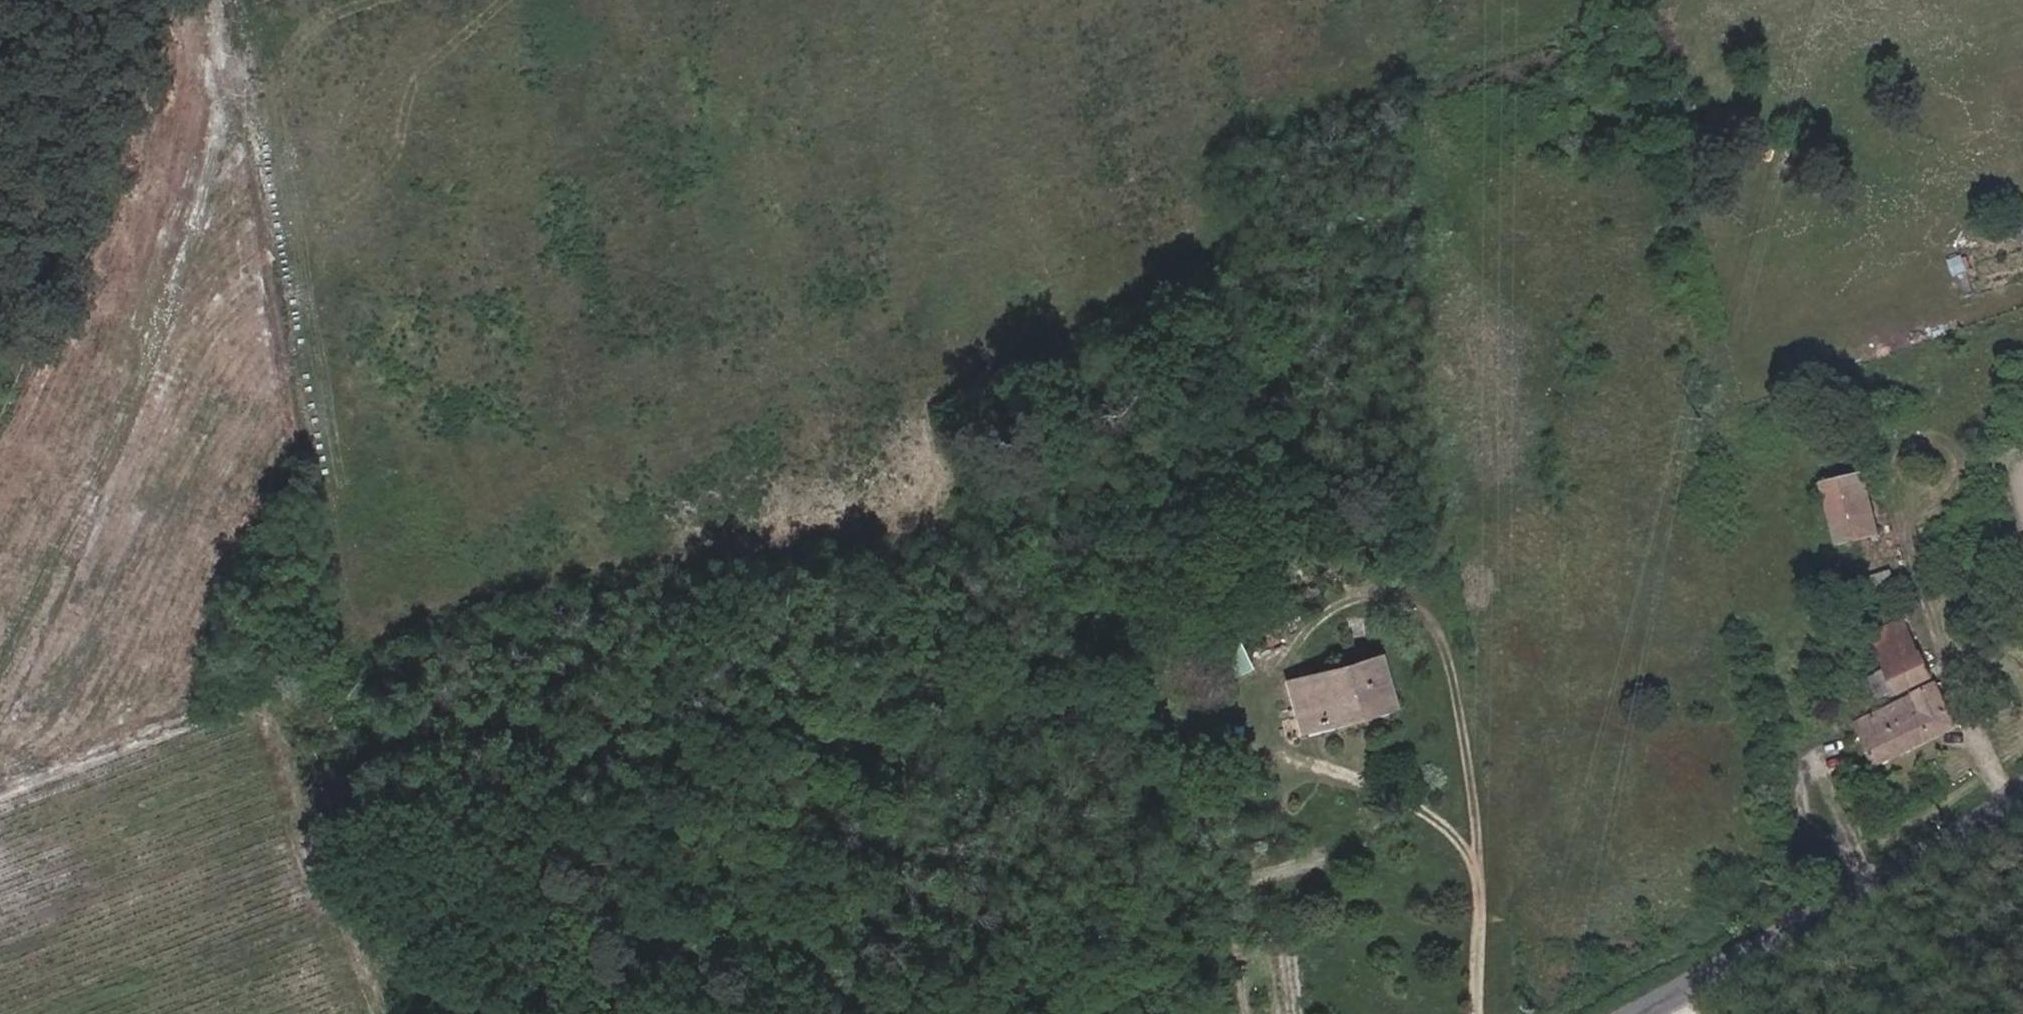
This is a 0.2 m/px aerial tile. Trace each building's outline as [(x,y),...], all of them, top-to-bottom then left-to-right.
[(1866,476),(1826,488),(1841,541),(1882,529),(1866,476)] [(1828,594),(1830,601),(1844,595),(1842,588),(1828,594)] [(1888,670),(1919,653),(1903,616),(1872,630),(1876,640),(1888,670)] [(1919,653),(1888,670),(1898,693),(1901,698),(1909,715),(1921,709),(1921,710),(1932,733),(1951,722),(1919,653)] [(1285,726),(1357,705),(1344,657),(1272,677),(1285,726)] [(1909,715),(1901,698),(1856,719),(1874,760),(1932,733),(1921,710),(1921,709),(1909,715)]
